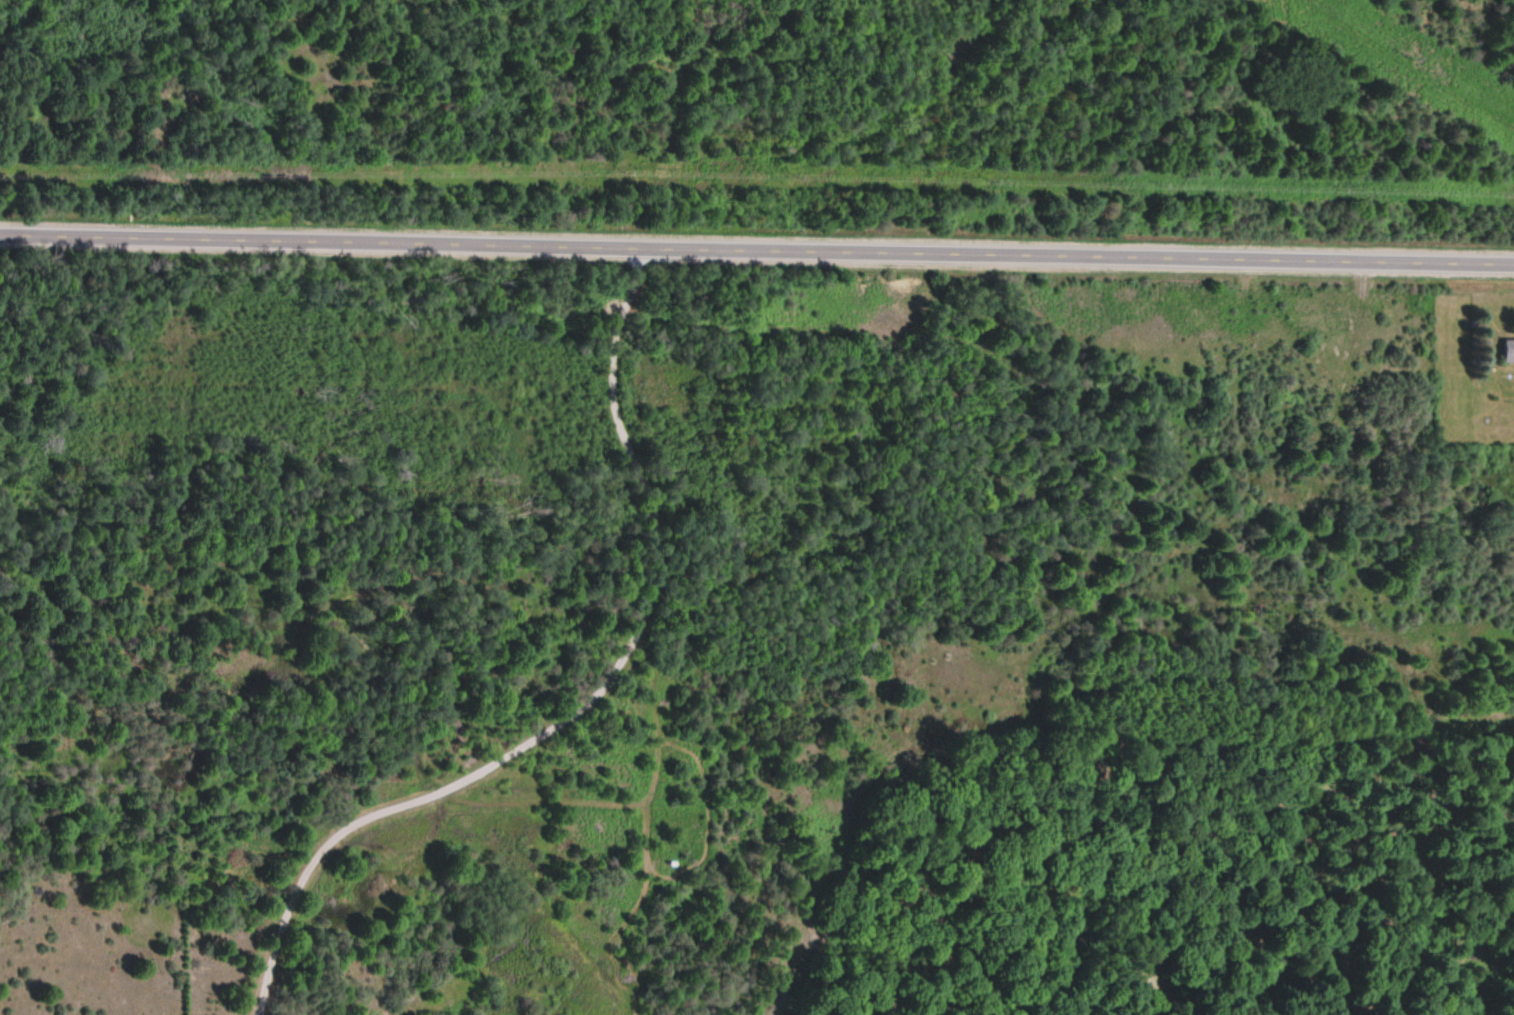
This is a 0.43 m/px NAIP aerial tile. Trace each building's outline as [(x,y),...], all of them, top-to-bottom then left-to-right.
[(1513,363),(1513,341),(1503,341),(1503,363),(1513,363)]
